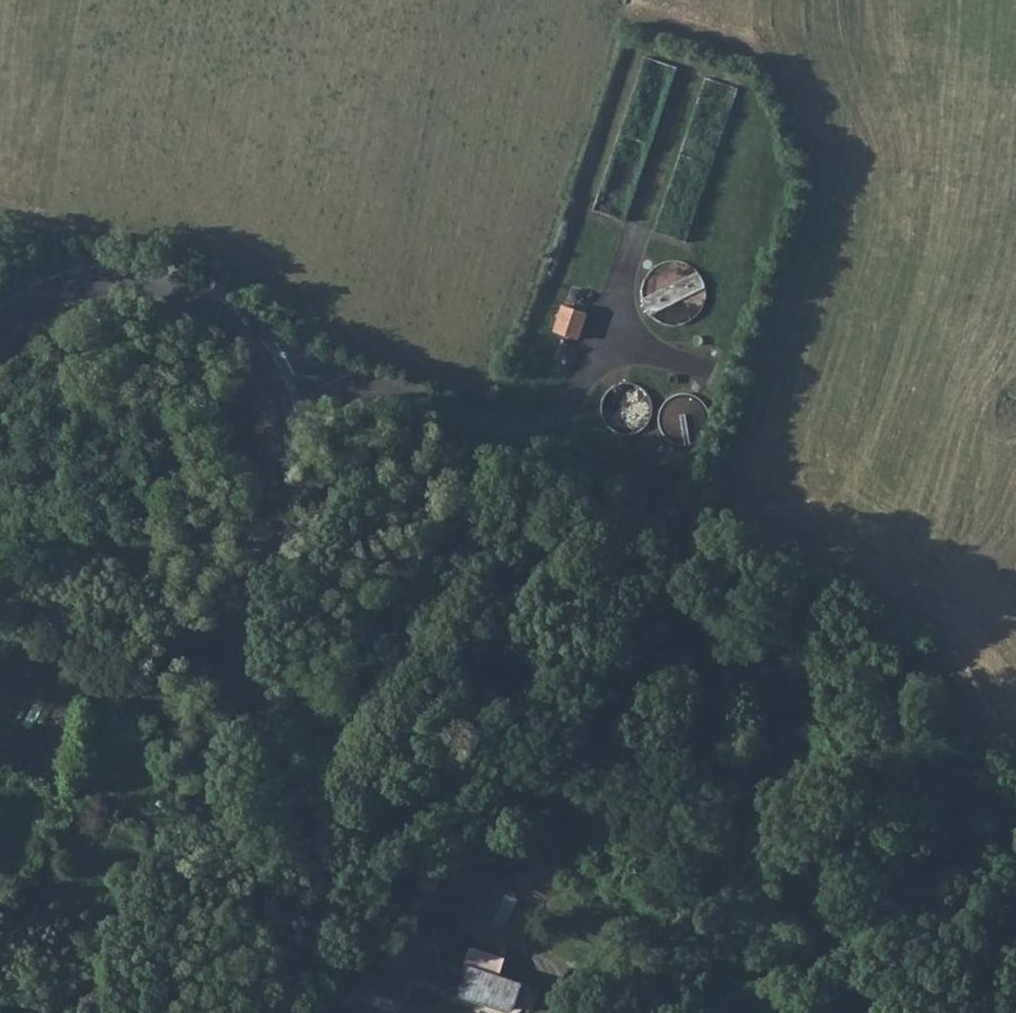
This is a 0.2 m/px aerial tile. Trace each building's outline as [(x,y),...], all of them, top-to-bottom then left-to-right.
[(588,314),(564,306),(555,333),(579,341),(588,314)] [(470,947),(456,994),(505,1010),(517,1003),(523,983),(499,975),(504,958),(470,947)]
